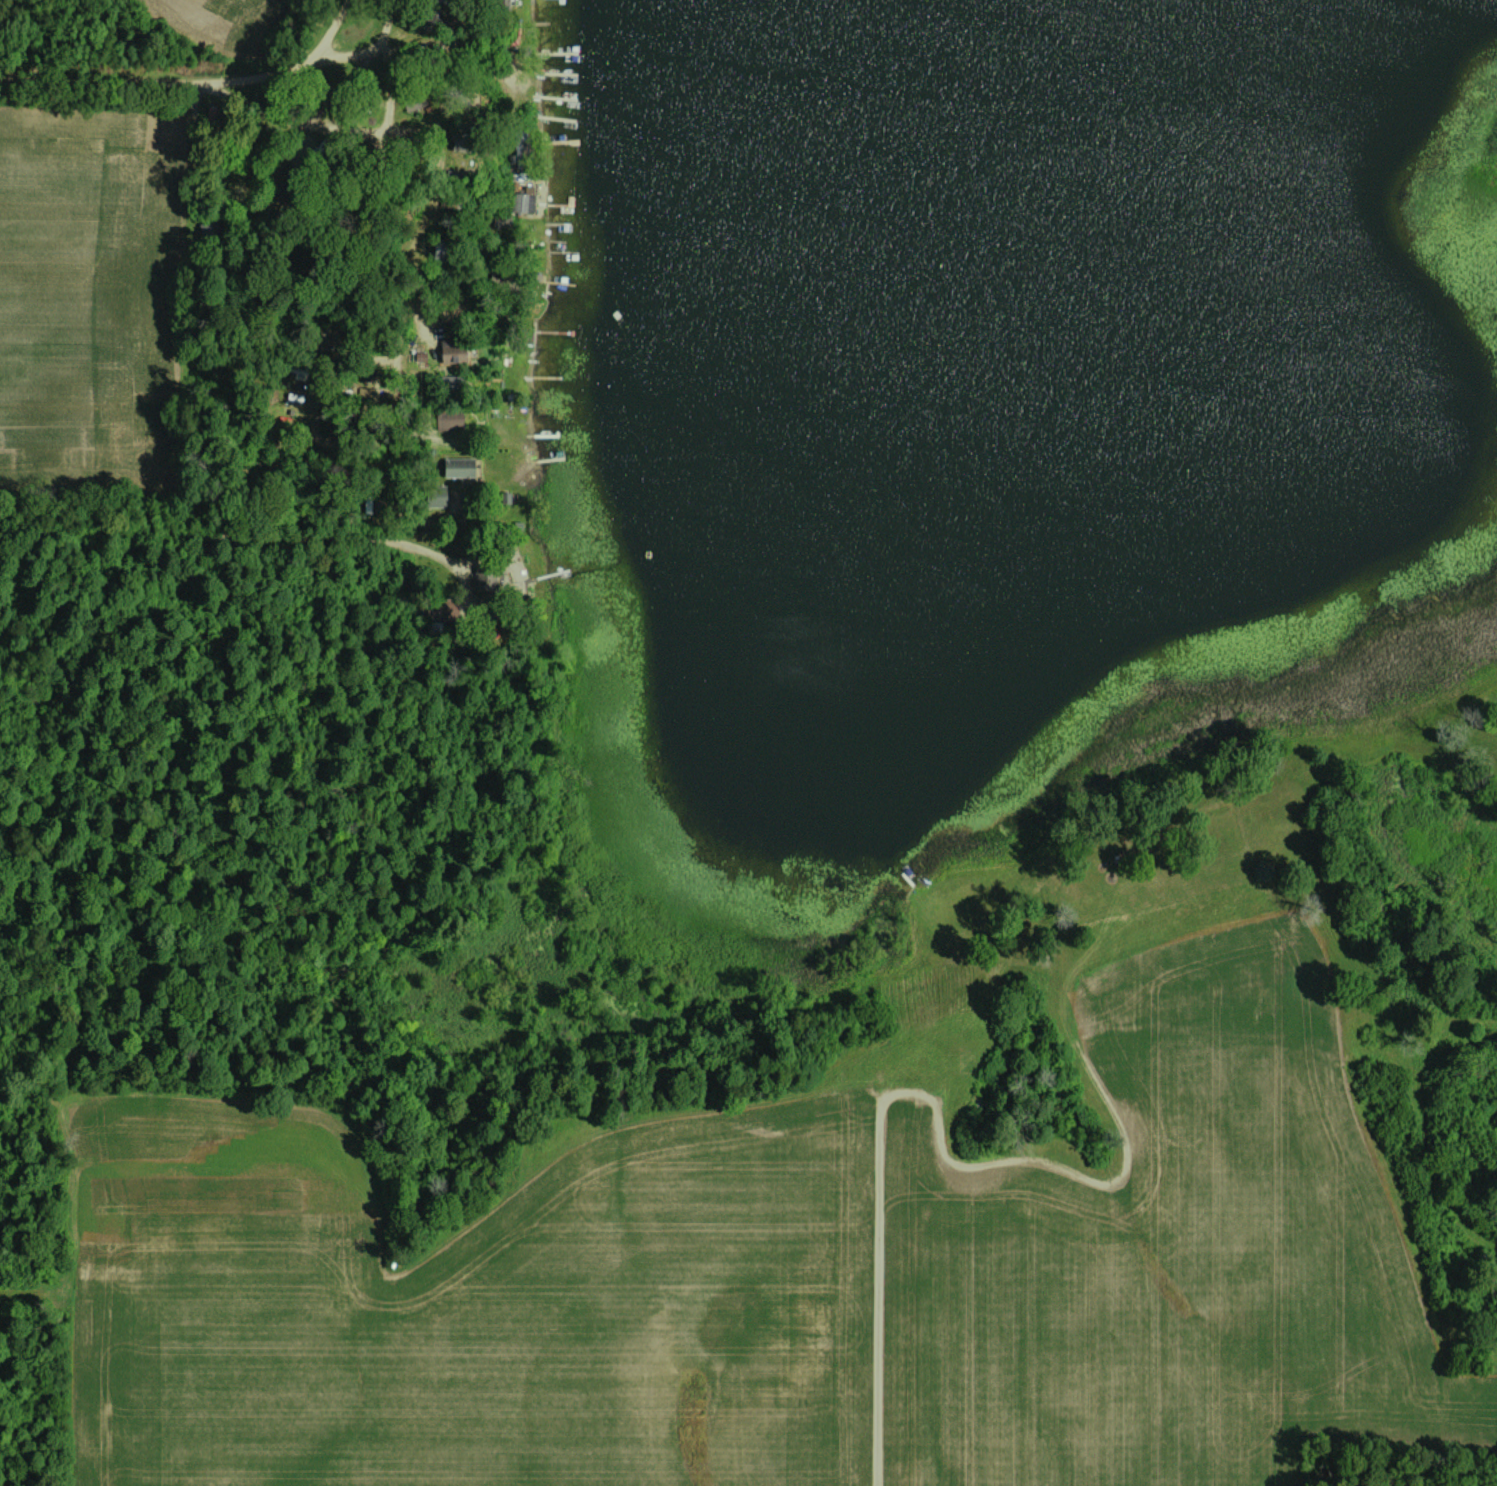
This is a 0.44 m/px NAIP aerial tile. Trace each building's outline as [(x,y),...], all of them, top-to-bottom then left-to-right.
[(496,10),(509,10),(509,0),(496,0),(496,10)] [(401,95),(405,110),(425,104),(421,90),(401,95)] [(207,121),(223,121),(223,106),(207,106),(207,121)] [(533,210),(533,192),(511,192),(511,210),(533,210)] [(491,226),(509,226),(509,213),(491,213),(491,226)] [(452,244),(434,244),(434,257),(452,257),(452,244)] [(469,295),(447,295),(447,313),(469,313),(469,295)] [(464,373),(440,373),(440,393),(464,393),(464,373)] [(462,407),(431,407),(431,428),(462,428),(462,407)] [(474,457),(443,457),(443,475),(474,475),(474,457)] [(445,505),(445,485),(424,485),(424,505),(445,505)] [(415,620),(457,620),(458,595),(415,595),(415,620)]
